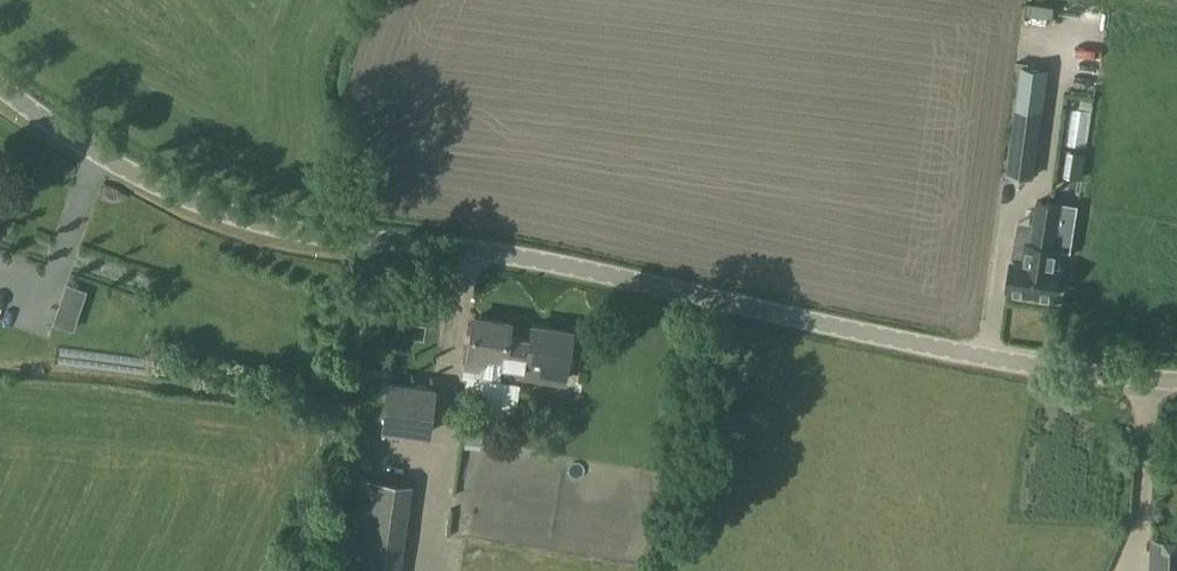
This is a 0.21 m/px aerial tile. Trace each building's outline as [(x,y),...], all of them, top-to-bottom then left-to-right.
[(1021,68),(1008,172),(1033,175),(1046,71),(1021,68)] [(1086,153),(1067,150),(1064,175),(1083,178),(1086,153)] [(1012,260),(1008,288),(1044,293),(1056,295),(1060,268),(1056,267),(1059,248),(1055,248),(1062,205),(1037,201),(1033,224),(1019,222),(1016,241),(1013,260),(1012,260)] [(83,295),(65,289),(60,303),(78,309),(83,295)] [(501,379),(501,375),(564,384),(572,331),(534,325),(532,339),(518,337),(508,335),(510,321),(475,316),(468,366),(484,369),(482,376),(501,379)] [(391,383),(385,428),(427,434),(434,389),(391,383)] [(411,483),(356,476),(343,570),(399,570),(411,483)] [(1151,570),(1176,570),(1176,538),(1152,537),(1151,570)]
